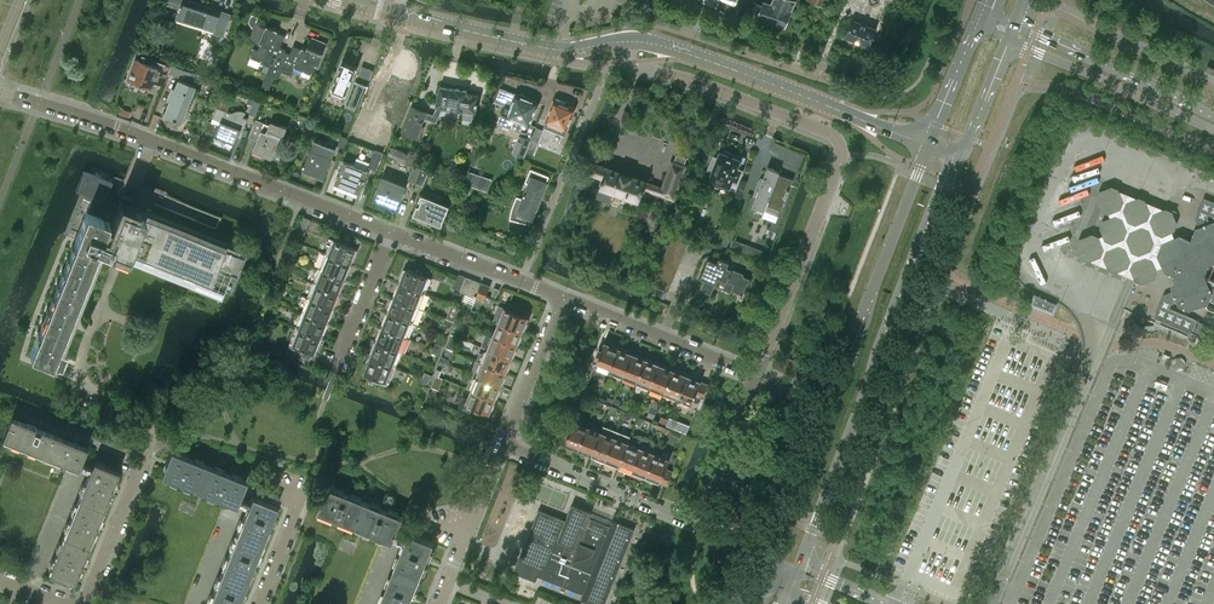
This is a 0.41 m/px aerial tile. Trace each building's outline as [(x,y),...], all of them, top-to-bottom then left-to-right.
[(167,4),(179,8),(176,18),(177,19),(178,18),(214,29),(214,30),(215,31),(216,27),(225,29),(224,32),(225,33),(231,13),(190,0),(169,0),(167,4)] [(718,0),(716,5),(733,12),(737,0),(718,0)] [(758,16),(758,17),(785,26),(796,0),(772,0),(771,2),(765,0),(763,5),(757,3),(752,14),(758,16)] [(274,77),(285,51),(286,49),(280,46),(285,35),(277,32),(278,30),(256,21),(258,17),(252,14),(248,22),(254,29),(250,38),(261,43),(259,50),(254,48),(250,58),(269,66),(265,78),(260,90),(266,91),(267,88),(270,89),(270,87),(274,77)] [(855,40),(868,45),(875,28),(866,24),(866,23),(863,22),(862,23),(853,19),(846,36),(847,37),(848,40),(852,42),(855,40)] [(290,53),(285,51),(274,77),(278,78),(281,72),(290,76),(294,67),(311,74),(315,64),(318,65),(327,43),(311,37),(306,48),(302,46),(301,48),(293,45),(290,53)] [(163,85),(168,71),(158,67),(159,64),(148,60),(147,63),(140,60),(137,68),(132,81),(143,85),(151,88),(153,82),(163,85)] [(352,64),(343,60),(331,89),(332,92),(343,96),(346,95),(358,66),(352,64)] [(1205,69),(1212,73),(1213,68),(1208,65),(1205,69)] [(172,66),(169,73),(185,79),(188,72),(172,66)] [(376,73),(364,104),(381,110),(383,106),(384,106),(384,105),(385,105),(391,108),(395,99),(400,101),(404,92),(406,92),(408,85),(407,85),(410,75),(397,70),(395,75),(394,75),(393,77),(386,74),(385,77),(376,73)] [(177,120),(181,122),(196,86),(179,79),(176,88),(173,87),(169,98),(171,99),(165,115),(174,119),(173,120),(177,121),(177,120)] [(358,106),(367,84),(356,79),(347,102),(358,106)] [(436,123),(443,107),(463,111),(463,110),(464,110),(463,113),(473,115),(474,112),(476,112),(479,95),(466,92),(467,90),(456,88),(456,89),(440,85),(436,105),(437,105),(433,115),(412,105),(400,131),(418,139),(424,127),(421,125),(424,118),(436,123)] [(520,132),(513,152),(525,156),(536,126),(529,124),(532,117),(533,118),(536,110),(535,110),(538,103),(525,97),(524,94),(521,93),(519,94),(516,93),(511,107),(505,105),(498,120),(499,121),(498,122),(499,124),(501,125),(503,124),(504,122),(517,128),(516,130),(520,132)] [(257,114),(260,99),(255,98),(251,112),(257,114)] [(547,121),(546,126),(553,129),(555,124),(565,128),(573,108),(563,104),(564,102),(556,98),(555,101),(554,100),(546,121),(547,121)] [(215,135),(214,137),(222,140),(223,138),(235,143),(239,134),(241,135),(248,119),(242,116),(244,111),(243,111),(242,110),(240,110),(239,110),(237,110),(236,111),(235,111),(233,112),(232,112),(228,111),(229,102),(221,100),(221,99),(220,99),(218,107),(217,106),(212,118),(213,118),(212,121),(209,120),(208,120),(206,132),(206,131),(211,132),(211,133),(216,134),(215,135)] [(120,109),(119,115),(128,117),(129,111),(120,109)] [(1006,278),(1045,294),(1058,299),(1059,300),(1074,306),(1071,312),(1075,314),(1113,330),(1118,319),(1120,317),(1129,311),(1154,321),(1160,324),(1194,338),(1197,331),(1170,320),(1174,311),(1201,323),(1207,307),(1208,306),(1206,301),(1208,297),(1209,295),(1206,293),(1208,289),(1213,291),(1213,285),(1206,282),(1208,278),(1206,277),(1203,273),(1204,271),(1207,264),(1208,262),(1213,260),(1213,176),(1140,145),(1130,141),(1073,117),(1006,278)] [(270,124),(256,119),(250,133),(258,137),(253,150),(269,157),(273,147),(276,148),(281,134),(284,135),(287,127),(272,121),(270,124)] [(304,166),(302,171),(317,177),(316,178),(317,178),(318,176),(324,178),(323,178),(324,179),(333,157),(311,148),(305,164),(304,164),(303,166),(304,166)] [(370,166),(377,168),(382,151),(375,149),(370,166)] [(721,151),(718,158),(710,177),(712,178),(710,182),(719,186),(721,182),(730,185),(733,178),(738,180),(739,177),(740,176),(739,176),(740,173),(741,173),(741,171),(742,169),(739,168),(742,160),(731,156),(733,153),(723,149),(722,152),(721,151)] [(597,196),(609,200),(613,190),(627,194),(626,197),(638,202),(643,188),(674,200),(681,180),(667,175),(662,187),(636,177),(638,173),(618,166),(616,170),(594,162),(598,151),(598,150),(589,173),(602,178),(600,183),(601,185),(597,196)] [(686,162),(688,156),(677,153),(675,159),(686,162)] [(672,159),(667,175),(681,180),(687,165),(672,159)] [(359,193),(368,170),(344,161),(339,173),(338,173),(336,176),(337,177),(335,183),(359,193)] [(408,180),(416,184),(422,169),(414,166),(408,180)] [(768,166),(763,180),(753,205),(765,210),(767,204),(781,209),(786,196),(787,196),(790,188),(789,188),(790,184),(777,179),(780,171),(768,166)] [(510,217),(510,219),(530,224),(532,218),(533,219),(536,210),(535,210),(549,176),(530,168),(525,181),(529,183),(525,192),(524,192),(523,195),(524,195),(523,198),(517,195),(513,205),(511,209),(511,212),(510,217)] [(422,169),(416,184),(423,186),(429,172),(422,169)] [(112,182),(87,172),(83,171),(75,190),(83,193),(83,196),(82,195),(82,196),(91,200),(87,211),(86,211),(75,238),(76,239),(39,332),(37,336),(37,335),(29,353),(31,354),(31,353),(52,362),(53,358),(60,361),(66,347),(61,345),(100,247),(108,250),(109,248),(112,249),(111,251),(110,251),(112,252),(113,248),(142,260),(143,256),(155,261),(153,264),(182,276),(183,272),(195,277),(194,281),(222,292),(223,289),(229,291),(244,255),(133,210),(134,206),(110,197),(109,200),(105,198),(112,182)] [(374,199),(397,208),(400,201),(401,201),(404,194),(403,193),(406,186),(383,177),(386,171),(385,171),(374,199)] [(470,172),(466,184),(476,188),(481,175),(470,172)] [(442,226),(450,205),(439,201),(441,195),(436,194),(434,199),(421,194),(413,214),(442,226)] [(310,220),(303,217),(297,231),(304,234),(310,220)] [(673,235),(670,243),(685,249),(688,241),(673,235)] [(507,236),(504,244),(519,250),(522,242),(507,236)] [(329,244),(325,253),(350,263),(357,247),(356,247),(356,248),(329,237),(327,243),(329,244)] [(670,243),(667,250),(682,256),(685,249),(670,243)] [(667,250),(664,257),(679,263),(682,256),(667,250)] [(350,263),(325,253),(320,268),(345,278),(350,263)] [(664,257),(662,263),(676,269),(679,263),(664,257)] [(708,258),(701,277),(705,279),(701,290),(711,294),(716,283),(720,285),(720,283),(731,287),(730,289),(743,294),(750,277),(744,275),(744,273),(728,266),(730,261),(719,257),(717,262),(708,258)] [(662,263),(659,270),(673,276),(676,269),(662,263)] [(400,282),(400,283),(425,293),(425,292),(425,291),(430,278),(431,277),(430,277),(407,268),(406,267),(406,268),(401,282),(400,282)] [(345,278),(320,268),(314,282),(339,292),(345,278)] [(659,270),(656,277),(671,283),(673,276),(659,270)] [(459,274),(458,276),(453,288),(460,291),(466,276),(459,274)] [(473,279),(466,276),(460,291),(466,293),(467,293),(473,279)] [(667,290),(671,283),(656,277),(653,284),(667,290)] [(480,282),(473,279),(467,293),(472,295),(474,296),(480,282)] [(339,292),(314,282),(308,297),(333,307),(339,292)] [(394,296),(394,297),(419,307),(419,306),(424,294),(425,293),(400,283),(399,284),(400,284),(395,297),(394,296)] [(482,283),(477,297),(484,300),(490,286),(482,283)] [(466,293),(462,305),(467,308),(472,295),(467,293),(466,293)] [(1034,294),(1031,301),(1053,311),(1056,303),(1034,294)] [(333,307),(308,297),(302,312),(327,322),(333,307)] [(389,311),(388,312),(413,322),(414,321),(413,321),(418,308),(419,308),(419,307),(394,297),(394,298),(394,299),(389,311)] [(505,308),(499,322),(522,331),(523,327),(525,327),(527,322),(526,320),(527,317),(505,308)] [(327,322),(302,312),(297,326),(322,336),(327,322)] [(383,325),(382,327),(407,337),(408,336),(407,335),(412,323),(413,323),(413,322),(388,312),(388,313),(383,326),(383,325)] [(522,331),(499,322),(494,335),(516,344),(518,341),(520,340),(522,336),(521,334),(522,331)] [(322,336),(297,326),(290,343),(291,343),(314,352),(315,353),(322,336)] [(377,340),(377,341),(402,351),(402,350),(401,350),(407,337),(407,338),(407,337),(382,327),(382,328),(377,341),(377,340)] [(516,344),(494,335),(488,349),(511,358),(513,354),(515,353),(517,349),(515,347),(516,344)] [(371,355),(371,356),(396,366),(396,365),(395,365),(401,352),(402,351),(377,341),(376,342),(377,342),(372,355),(371,355)] [(599,358),(596,365),(610,371),(619,347),(610,343),(610,345),(605,343),(602,350),(599,348),(596,357),(599,358)] [(629,350),(619,347),(610,371),(624,376),(633,354),(628,352),(629,350)] [(510,361),(511,358),(488,349),(486,354),(480,352),(476,360),(483,362),(506,371),(507,368),(509,367),(511,362),(510,361)] [(637,355),(633,354),(624,376),(637,382),(647,357),(638,354),(637,355)] [(365,373),(374,376),(388,382),(389,383),(389,381),(395,367),(396,366),(371,356),(370,357),(371,357),(365,372),(364,373),(365,373)] [(783,356),(778,370),(785,373),(790,358),(783,356)] [(656,361),(647,357),(637,382),(650,387),(659,364),(655,363),(656,361)] [(797,361),(790,358),(785,373),(791,376),(797,361)] [(804,364),(797,361),(791,376),(798,378),(804,364)] [(505,374),(506,371),(483,362),(478,376),(500,385),(502,381),(504,380),(506,376),(505,374)] [(664,366),(659,364),(650,387),(664,392),(674,368),(664,365),(664,366)] [(811,366),(804,364),(798,378),(805,381),(811,366)] [(817,369),(811,366),(805,381),(812,384),(817,369)] [(683,372),(674,368),(664,392),(678,398),(687,375),(682,374),(683,372)] [(424,371),(422,376),(431,380),(433,375),(424,371)] [(500,385),(478,376),(471,373),(466,387),(472,389),(495,398),(496,394),(498,394),(500,389),(499,387),(500,385)] [(691,377),(687,375),(678,398),(691,404),(695,395),(700,381),(698,380),(698,378),(692,375),(691,377)] [(431,380),(422,376),(420,381),(429,385),(431,380)] [(707,384),(700,381),(695,395),(702,397),(707,384)] [(493,401),(495,398),(472,389),(467,403),(489,412),(491,408),(493,407),(495,403),(493,401)] [(776,395),(769,393),(763,407),(770,410),(776,395)] [(782,398),(776,395),(770,410),(777,412),(782,398)] [(789,401),(782,398),(777,412),(783,415),(789,401)] [(796,403),(789,401),(783,415),(790,418),(796,403)] [(803,406),(796,403),(790,418),(797,420),(803,406)] [(68,440),(35,427),(11,417),(2,438),(60,461),(68,440)] [(568,447),(577,451),(587,426),(573,421),(570,428),(568,426),(564,435),(567,437),(564,443),(569,445),(568,447)] [(600,431),(587,426),(577,451),(586,454),(587,452),(591,454),(600,431)] [(614,437),(600,431),(591,454),(596,456),(595,458),(604,461),(614,437)] [(614,437),(604,461),(613,465),(614,463),(618,465),(627,442),(614,437)] [(86,447),(73,442),(68,440),(60,461),(78,469),(86,447)] [(640,447),(627,442),(618,465),(623,467),(622,468),(631,471),(640,447)] [(640,447),(631,471),(641,475),(641,474),(645,475),(654,453),(640,447)] [(208,465),(193,459),(171,450),(161,475),(198,490),(208,465)] [(669,459),(654,453),(645,475),(650,477),(649,479),(659,483),(659,481),(669,459)] [(119,471),(94,461),(79,498),(104,508),(119,471)] [(246,480),(208,465),(198,490),(235,505),(246,480)] [(665,468),(659,481),(666,484),(671,471),(665,468)] [(328,486),(324,496),(318,511),(355,526),(365,501),(328,486)] [(276,506),(251,496),(237,533),(262,543),(276,506)] [(104,508),(79,498),(64,535),(88,546),(104,508)] [(398,514),(365,501),(355,526),(393,541),(396,533),(398,514)] [(725,502),(720,517),(720,518),(727,520),(733,505),(725,502)] [(594,603),(604,603),(634,529),(612,520),(610,525),(589,517),(591,512),(572,504),(565,520),(539,509),(514,572),(536,581),(538,575),(583,593),(581,599),(594,603)] [(733,505),(727,520),(734,523),(740,508),(733,505)] [(740,508),(734,523),(741,526),(747,511),(740,508)] [(747,511),(741,526),(747,529),(753,513),(747,511)] [(753,513),(747,529),(754,531),(760,516),(753,513)] [(434,542),(409,532),(394,569),(419,579),(434,542)] [(262,543),(237,533),(222,571),(246,581),(262,543)] [(88,546),(64,535),(48,573),(51,574),(50,576),(55,578),(56,576),(73,583),(88,546)] [(718,543),(711,540),(705,555),(712,557),(718,543)] [(725,546),(718,543),(712,557),(719,560),(725,546)] [(732,548),(725,546),(719,560),(726,563),(732,548)] [(739,551),(732,548),(726,563),(733,566),(739,551)] [(745,553),(739,551),(733,566),(739,568),(745,553)] [(394,569),(380,603),(409,603),(419,579),(394,569)] [(222,571),(208,603),(237,603),(246,581),(222,571)]
